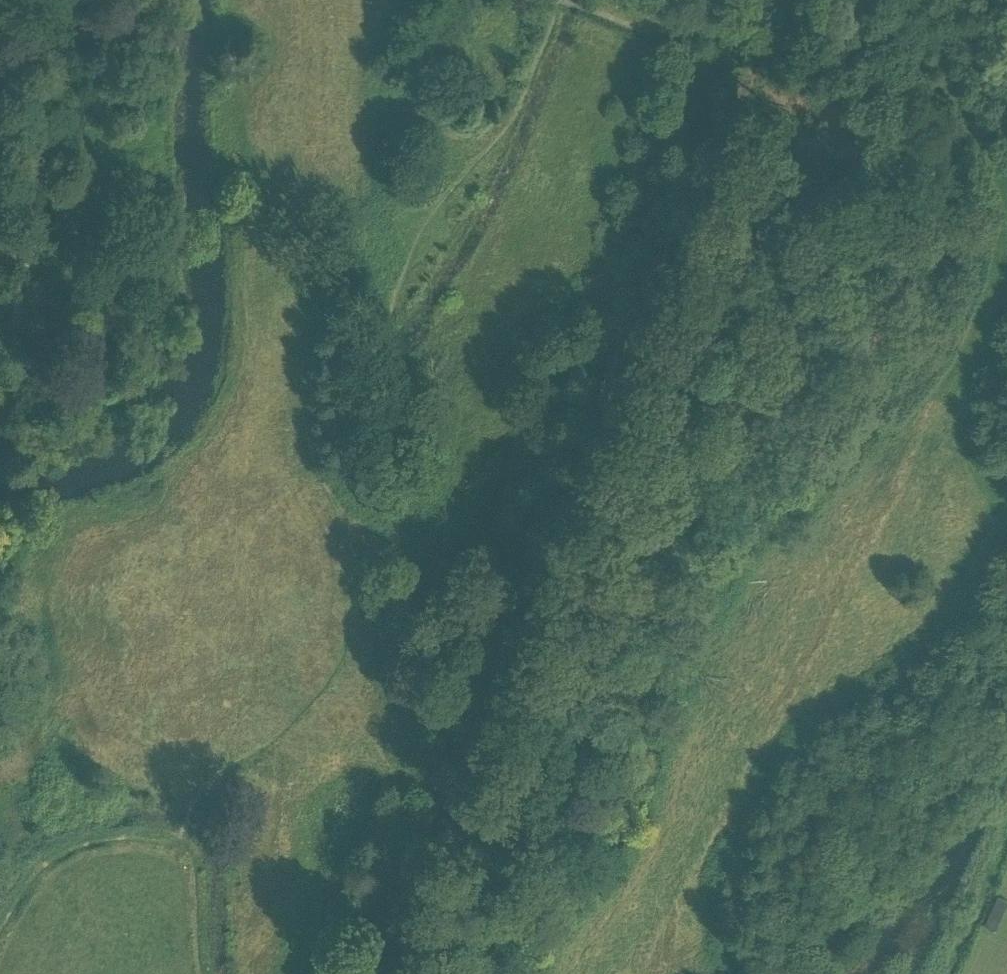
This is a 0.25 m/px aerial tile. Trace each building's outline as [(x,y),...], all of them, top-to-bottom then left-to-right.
[(985,926),(997,931),(1006,908),(1006,900),(999,897),(985,926)]
